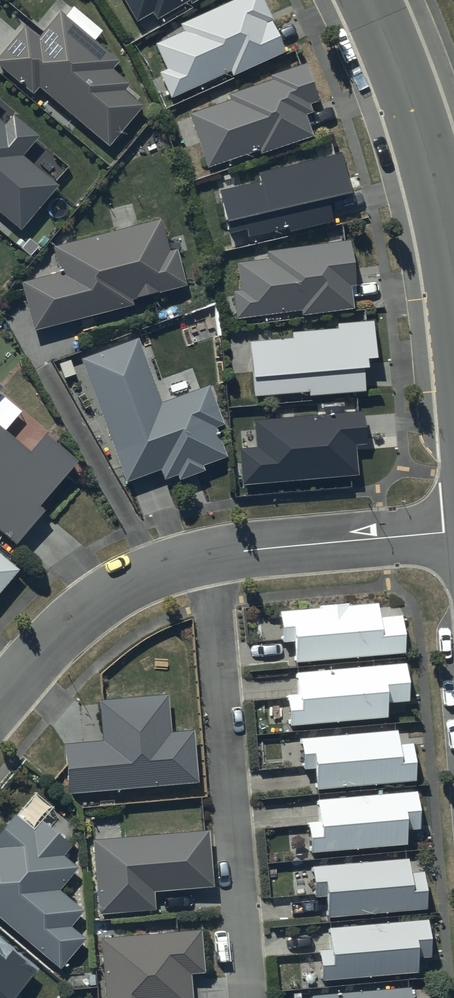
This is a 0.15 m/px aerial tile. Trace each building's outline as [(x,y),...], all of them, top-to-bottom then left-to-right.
[(136,16),(152,7),(156,13),(178,0),(127,0),(136,16)] [(265,0),(216,0),(165,23),(169,31),(156,37),(167,61),(159,64),(171,89),(229,63),(232,69),(285,45),(265,0)] [(0,52),(0,64),(31,91),(37,84),(107,144),(142,104),(123,88),(128,82),(110,66),(117,58),(60,9),(38,35),(25,23),(0,52)] [(230,93),(190,107),(208,160),(260,142),(261,146),(313,128),(306,108),(313,106),(309,96),(316,93),(304,58),(271,69),(272,74),(229,88),(230,93)] [(19,223),(55,179),(21,151),(38,130),(14,111),(5,121),(0,117),(0,208),(19,223)] [(349,185),(339,146),(257,167),(259,175),(219,185),(230,226),(245,222),(247,230),(285,221),(287,226),(332,215),(326,191),(349,185)] [(161,211),(53,240),(60,267),(23,277),(35,323),(133,297),(131,292),(186,277),(176,242),(169,244),(161,211)] [(268,252),(237,257),(240,284),(234,285),(238,312),(301,304),(302,309),(353,302),(350,280),(354,279),(348,235),(267,245),(268,252)] [(293,331),(250,334),(254,388),(308,384),(309,388),(365,383),(363,359),(367,359),(367,351),(376,350),(373,314),(338,317),(338,321),(292,325),(293,331)] [(161,400),(137,334),(80,355),(126,478),(159,466),(163,474),(176,469),(178,475),(204,465),(202,460),(226,452),(215,423),(223,420),(209,382),(161,400)] [(363,406),(255,414),(257,441),(241,443),(243,477),(357,469),(355,439),(366,438),(363,406)] [(15,536),(43,502),(39,499),(78,451),(44,423),(29,441),(0,418),(0,524),(15,536)] [(0,551),(0,584),(16,565),(0,551)] [(321,602),(281,605),(284,636),(294,635),(296,656),(405,647),(402,609),(379,611),(378,597),(348,600),(348,597),(321,599),(321,602)] [(298,688),(287,689),(289,719),(386,711),(385,697),(407,695),(404,657),(296,667),(298,688)] [(168,689),(99,695),(103,735),(65,738),(69,787),(197,776),(193,725),(171,727),(168,689)] [(397,723),(301,732),(304,762),(316,761),(318,782),(415,774),(412,736),(398,738),(397,723)] [(320,814),(310,815),(312,846),(407,839),(406,823),(420,822),(417,787),(319,794),(320,814)] [(13,813),(0,829),(0,917),(58,966),(84,936),(69,923),(81,908),(57,888),(76,866),(60,853),(69,843),(41,820),(33,829),(13,813)] [(206,826),(91,838),(99,911),(154,905),(153,888),(212,882),(206,826)] [(408,852),(313,859),(315,891),(326,890),(328,910),(427,903),(424,866),(409,867),(408,852)] [(332,943),(321,944),(323,975),(418,967),(417,952),(430,951),(428,914),(330,921),(332,943)] [(102,937),(107,997),(195,997),(192,973),(207,972),(203,928),(102,937)] [(35,968),(10,946),(2,955),(0,953),(0,997),(9,997),(35,968)] [(313,989),(314,997),(434,997),(433,993),(411,995),(409,981),(313,989)]
